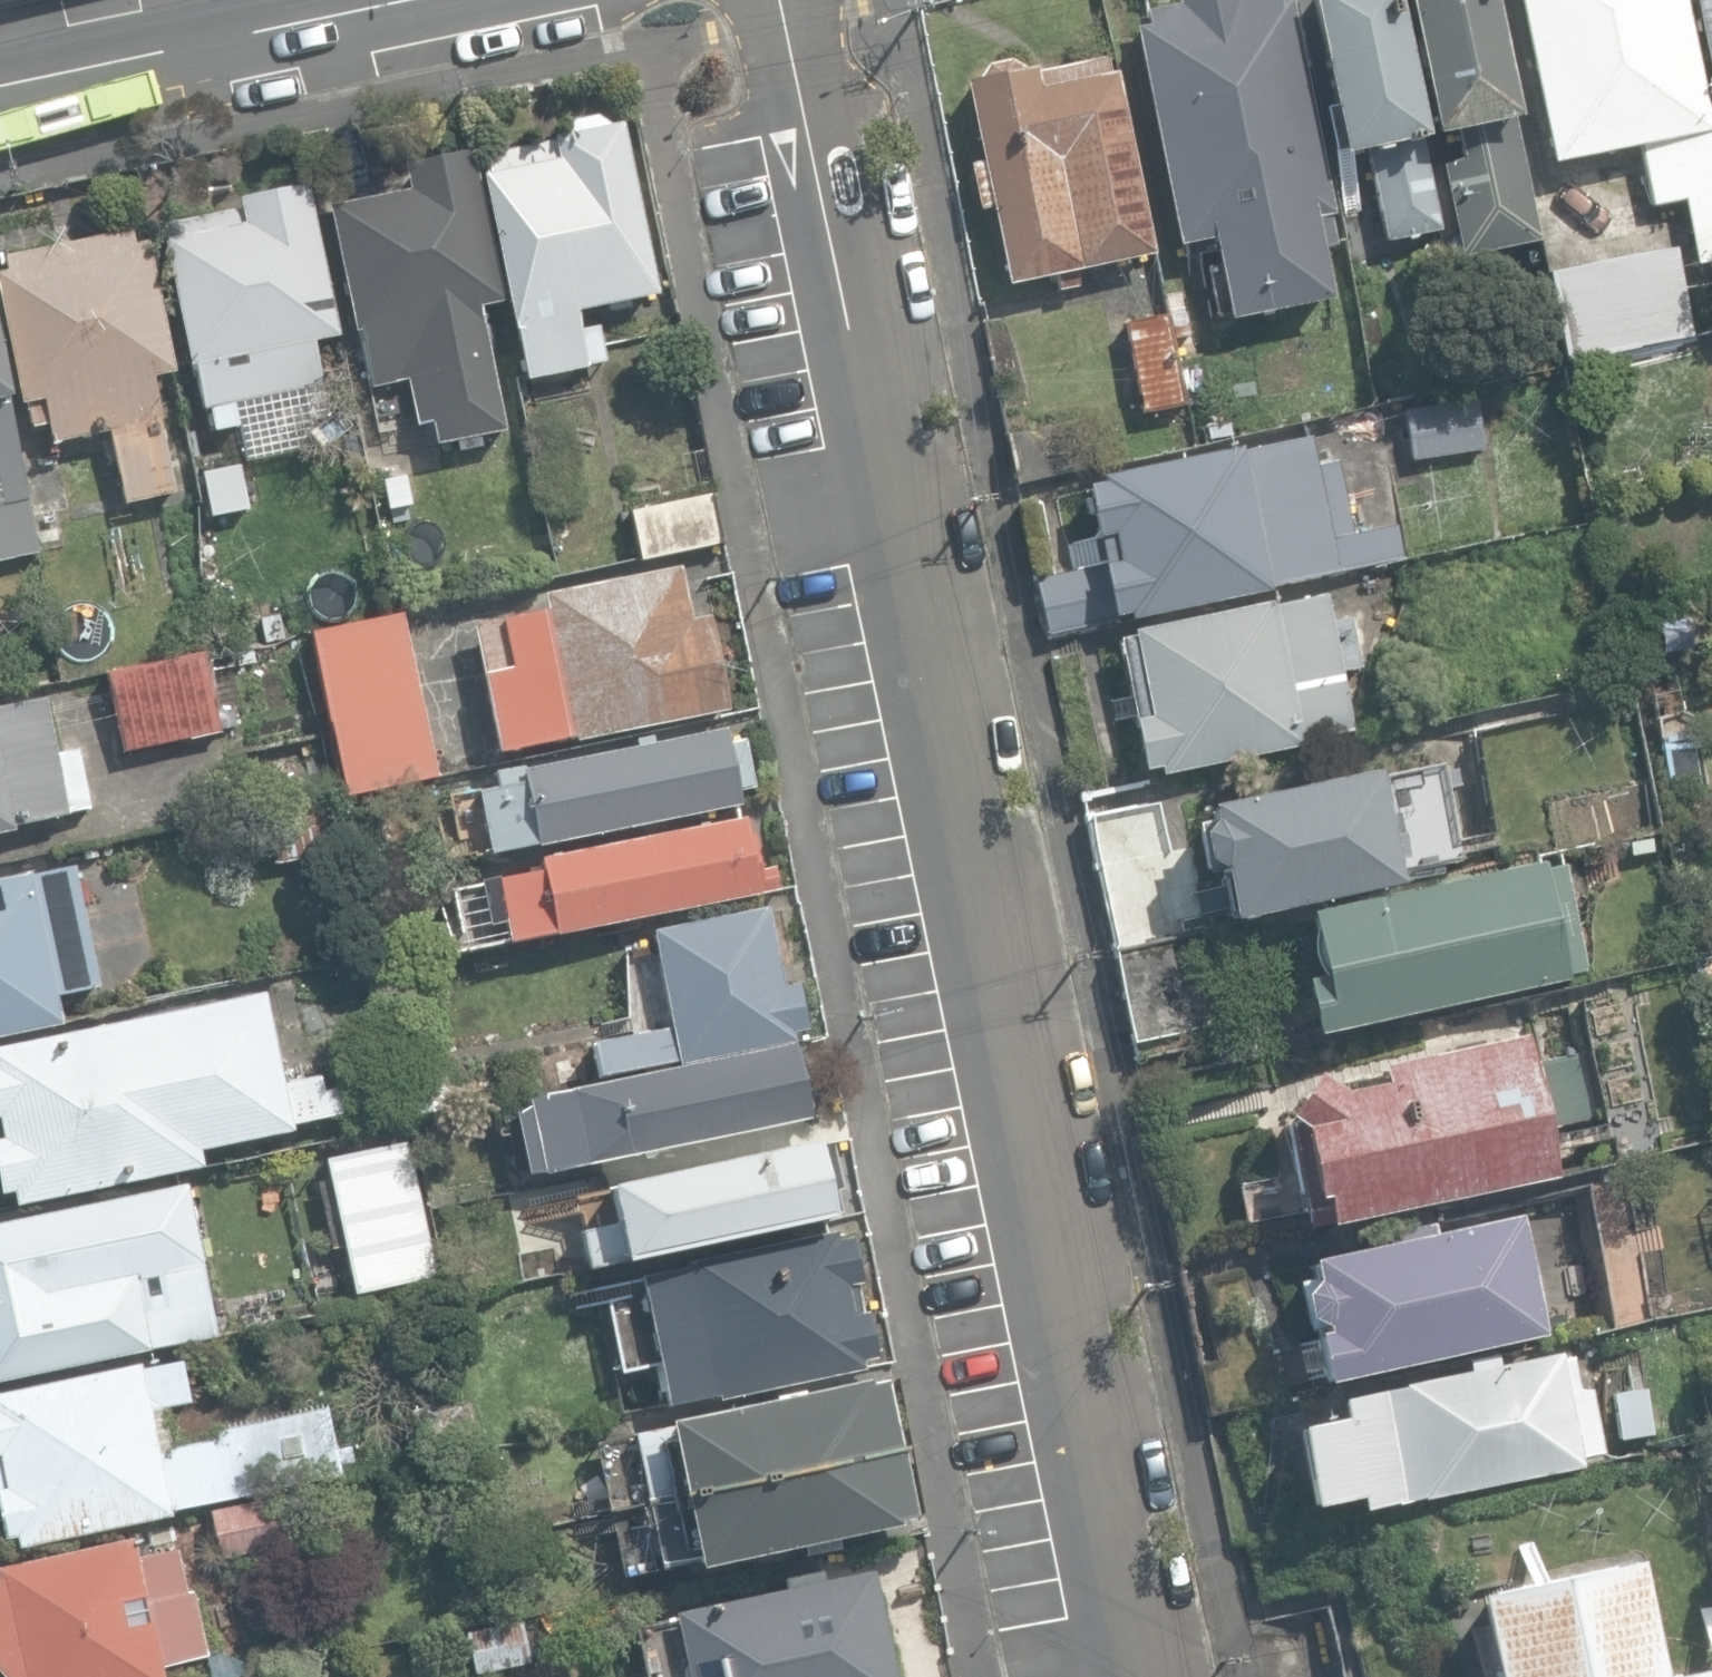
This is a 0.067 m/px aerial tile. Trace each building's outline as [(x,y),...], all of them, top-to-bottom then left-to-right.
[(1226,320),(1329,299),(1320,250),(1335,246),(1329,216),(1332,215),(1289,0),(1277,0),(1276,0),(1176,0),(1177,5),(1143,12),(1146,28),(1134,30),(1178,245),(1209,239),(1226,320)] [(1392,258),(1445,247),(1421,137),(1424,136),(1395,0),(1309,0),(1342,153),(1365,148),(1386,242),(1389,241),(1392,258)] [(1458,258),(1538,241),(1488,0),(1404,0),(1458,258)] [(1696,263),(1711,260),(1711,135),(1683,0),(1517,0),(1552,162),(1639,143),(1653,205),(1682,199),(1696,263)] [(1711,88),(1711,0),(1694,0),(1711,88)] [(1056,274),(1059,288),(1080,284),(1077,268),(1152,252),(1116,69),(1110,72),(1105,53),(1022,68),(1007,59),(987,63),(976,78),(966,81),(982,160),(969,162),(979,212),(994,209),(1009,283),(1056,274)] [(514,322),(526,382),(587,369),(586,365),(686,346),(679,312),(596,329),(594,323),(577,327),(574,312),(657,296),(622,123),(611,126),(597,115),(572,120),(564,134),(553,137),(553,142),(483,154),(487,175),(481,176),(511,322),(514,322)] [(432,425),(436,444),(504,430),(479,309),(505,303),(473,152),(403,167),(408,188),(327,205),(355,334),(358,333),(370,388),(406,381),(416,428),(432,425)] [(210,407),(215,430),(241,425),(236,404),(326,385),(317,343),(340,338),(306,185),(241,199),(243,210),(167,227),(170,241),(165,242),(202,409),(210,407)] [(125,504),(179,492),(155,377),(175,373),(147,241),(136,244),(133,231),(5,258),(7,269),(0,271),(0,299),(22,405),(27,404),(32,429),(49,426),(52,444),(110,432),(125,504)] [(1676,246),(1626,256),(1642,345),(1693,336),(1676,246)] [(1166,306),(1154,255),(1110,265),(1122,316),(1166,306)] [(1642,345),(1626,256),(1549,269),(1565,359),(1642,345)] [(1125,321),(1143,412),(1183,405),(1165,313),(1125,321)] [(39,554),(0,357),(0,561),(39,554)] [(1406,409),(1412,458),(1482,448),(1475,399),(1406,409)] [(1086,484),(1102,562),(1113,617),(1116,616),(1129,613),(1130,618),(1270,589),(1269,584),(1400,557),(1394,525),(1353,533),(1338,461),(1315,465),(1309,436),(1241,450),(1240,445),(1100,474),(1101,481),(1086,484)] [(202,473),(213,517),(248,509),(237,464),(202,473)] [(387,510),(413,505),(407,474),(381,479),(387,510)] [(631,509),(640,559),(721,544),(712,493),(631,509)] [(1113,617),(1102,562),(1037,576),(1049,633),(1117,620),(1116,616),(1113,617)] [(475,627),(499,752),(573,737),(574,741),(727,712),(709,617),(690,620),(680,567),(542,593),(545,610),(498,619),(499,623),(475,627)] [(1159,766),(1161,774),(1300,745),(1299,740),(1352,730),(1340,671),(1361,666),(1350,615),(1330,619),(1325,594),(1272,604),(1272,601),(1131,630),(1132,636),(1119,639),(1136,721),(1133,721),(1142,770),(1159,766)] [(311,631),(344,795),(435,777),(402,612),(311,631)] [(1661,655),(1694,650),(1689,620),(1657,624),(1661,655)] [(108,672),(125,753),(222,733),(206,652),(108,672)] [(15,831),(14,826),(89,808),(77,749),(56,753),(45,697),(0,706),(0,834),(15,831)] [(476,791),(490,855),(741,803),(738,789),(751,787),(742,741),(729,744),(725,727),(496,774),(498,786),(476,791)] [(1219,870),(1230,920),(1400,884),(1398,878),(1463,861),(1445,775),(1381,789),(1377,768),(1205,805),(1208,820),(1197,834),(1202,860),(1219,870)] [(263,809),(276,865),(332,852),(319,796),(263,809)] [(1085,814),(1114,948),(1185,933),(1157,799),(1085,814)] [(748,833),(745,817),(537,858),(540,871),(452,888),(464,951),(781,889),(777,867),(761,870),(753,832),(748,833)] [(1302,979),(1313,1033),(1570,977),(1568,968),(1587,964),(1565,864),(1546,868),(1545,861),(1307,913),(1321,975),(1302,979)] [(61,1025),(55,995),(97,986),(73,866),(0,881),(0,1037),(61,1025)] [(591,1042),(598,1075),(677,1058),(678,1064),(795,1039),(793,1032),(806,1029),(797,983),(783,985),(767,906),(650,930),(670,1026),(591,1042)] [(1185,933),(1114,948),(1134,1042),(1221,1023),(1201,930),(1185,933)] [(17,1205),(206,1165),(202,1148),(296,1129),(295,1123),(341,1113),(336,1088),(323,1091),(319,1074),(284,1082),(265,991),(0,1046),(0,1128),(2,1137),(0,1138),(0,1185),(2,1194),(14,1192),(17,1205)] [(1325,1227),(1550,1176),(1546,1157),(1617,1141),(1611,1115),(1543,1131),(1521,1035),(1374,1069),(1377,1083),(1338,1092),(1307,1078),(1277,1121),(1293,1133),(1302,1172),(1242,1186),(1252,1230),(1322,1214),(1325,1227)] [(514,1113),(526,1174),(809,1118),(794,1044),(525,1098),(527,1111),(514,1113)] [(354,1294),(439,1275),(409,1140),(324,1159),(354,1294)] [(579,1229),(587,1266),(837,1212),(832,1189),(839,1187),(830,1145),(817,1148),(815,1140),(606,1185),(614,1222),(579,1229)] [(219,1335),(187,1182),(0,1222),(0,1382),(219,1335)] [(1312,1332),(1323,1381),(1541,1334),(1515,1214),(1306,1259),(1310,1279),(1298,1293),(1303,1317),(1319,1327),(1321,1331),(1312,1332)] [(639,1275),(666,1403),(717,1393),(718,1397),(863,1368),(861,1359),(875,1356),(866,1311),(862,1312),(856,1283),(862,1281),(853,1237),(835,1240),(833,1230),(683,1261),(684,1265),(639,1275)] [(1364,1512),(1581,1470),(1578,1456),(1601,1452),(1588,1385),(1579,1386),(1573,1352),(1502,1365),(1500,1355),(1467,1361),(1469,1373),(1339,1398),(1342,1415),(1297,1424),(1313,1509),(1361,1499),(1364,1512)] [(16,1548),(171,1517),(170,1512),(341,1478),(327,1408),(216,1430),(217,1438),(171,1447),(164,1408),(190,1402),(182,1361),(142,1369),(141,1363),(0,1391),(0,1524),(3,1538),(14,1536),(16,1548)] [(646,1501),(898,1449),(884,1380),(867,1383),(866,1378),(665,1419),(666,1425),(632,1432),(646,1501)] [(1608,1398),(1614,1442),(1645,1437),(1638,1394),(1608,1398)] [(911,1515),(898,1449),(646,1501),(659,1569),(695,1562),(696,1566),(897,1526),(895,1519),(911,1515)] [(210,1507),(222,1557),(284,1542),(272,1493),(210,1507)] [(161,1664),(207,1653),(193,1591),(186,1592),(176,1546),(138,1555),(133,1535),(0,1564),(0,1671),(6,1676),(164,1676),(161,1664)] [(1661,1676),(1636,1559),(1473,1593),(1491,1676),(1711,1676),(1711,1665),(1661,1676)] [(688,1676),(896,1676),(873,1569),(674,1611),(688,1676)]
